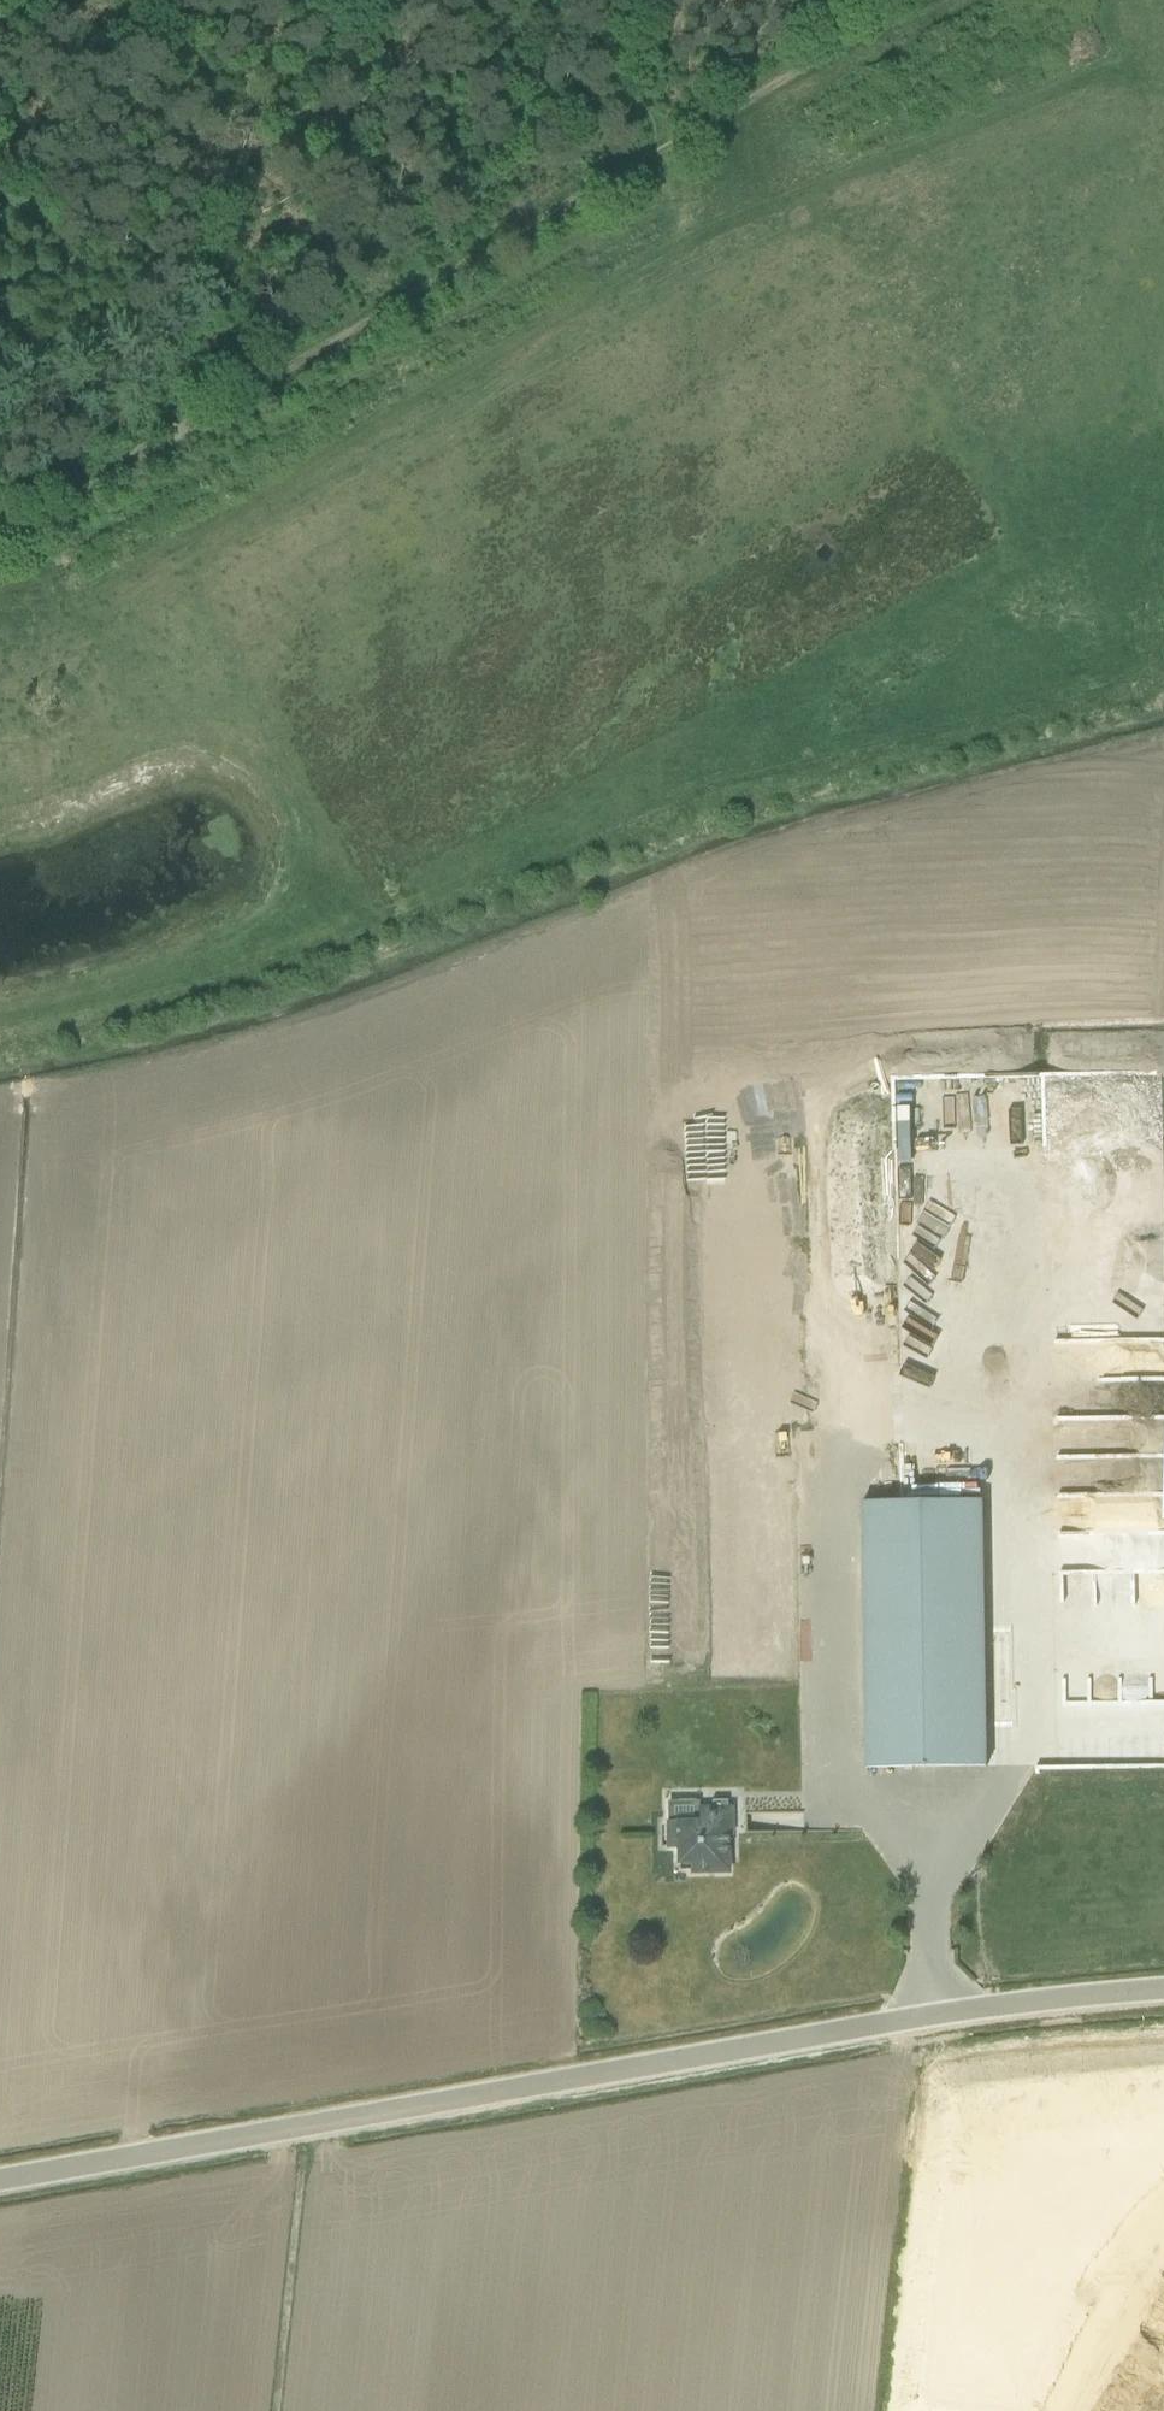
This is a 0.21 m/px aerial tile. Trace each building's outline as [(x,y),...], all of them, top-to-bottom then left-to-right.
[(866,1769),(986,1767),(982,1500),(862,1502),(866,1769)] [(730,1809),(726,1809),(726,1801),(711,1801),(711,1809),(698,1810),(698,1823),(666,1824),(667,1849),(676,1849),(677,1864),(690,1864),(690,1874),(727,1873),(727,1835),(731,1835),(730,1809)]
